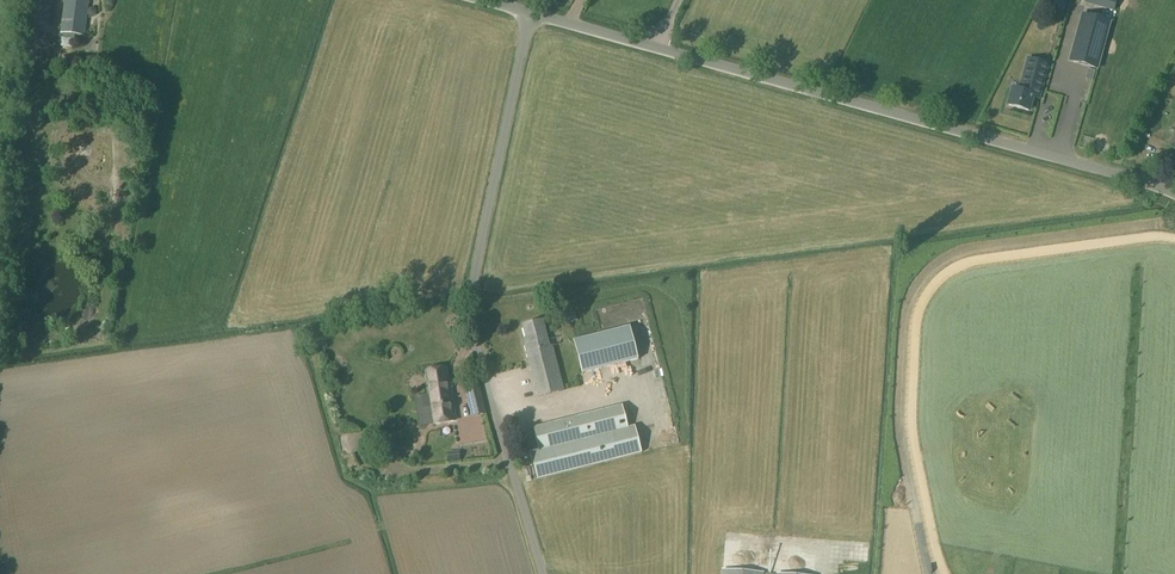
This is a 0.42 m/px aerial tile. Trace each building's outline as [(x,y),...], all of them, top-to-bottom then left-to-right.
[(61,33),(85,37),(90,0),(89,0),(65,0),(61,33)] [(1092,3),(1113,9),(1115,4),(1116,0),(1093,0),(1092,3)] [(1082,15),(1069,61),(1097,69),(1110,23),(1082,15)] [(48,50),(50,30),(40,30),(39,50),(48,50)] [(1014,89),(1009,105),(1029,111),(1033,96),(1039,98),(1048,65),(1028,59),(1019,91),(1014,89)] [(565,315),(567,324),(577,321),(575,313),(565,315)] [(525,325),(522,326),(525,338),(524,338),(526,345),(539,397),(564,391),(563,391),(552,347),(549,347),(546,334),(543,321),(525,325)] [(630,326),(574,340),(582,374),(639,360),(630,326)] [(354,371),(374,369),(373,361),(353,364),(354,371)] [(429,394),(421,396),(423,408),(431,407),(433,423),(456,420),(450,384),(449,380),(448,381),(446,368),(427,371),(428,383),(427,384),(429,394)] [(386,372),(360,374),(360,382),(387,380),(386,372)] [(477,378),(464,381),(472,416),(486,413),(477,378)] [(539,451),(530,454),(537,480),(642,453),(635,427),(628,428),(622,406),(534,429),(539,451)] [(1155,487),(1162,485),(1159,475),(1152,478),(1155,487)] [(761,527),(760,537),(771,538),(772,528),(761,527)] [(851,544),(851,553),(863,553),(863,542),(842,542),(842,544),(851,544)] [(759,563),(771,564),(772,553),(760,552),(759,563)]
